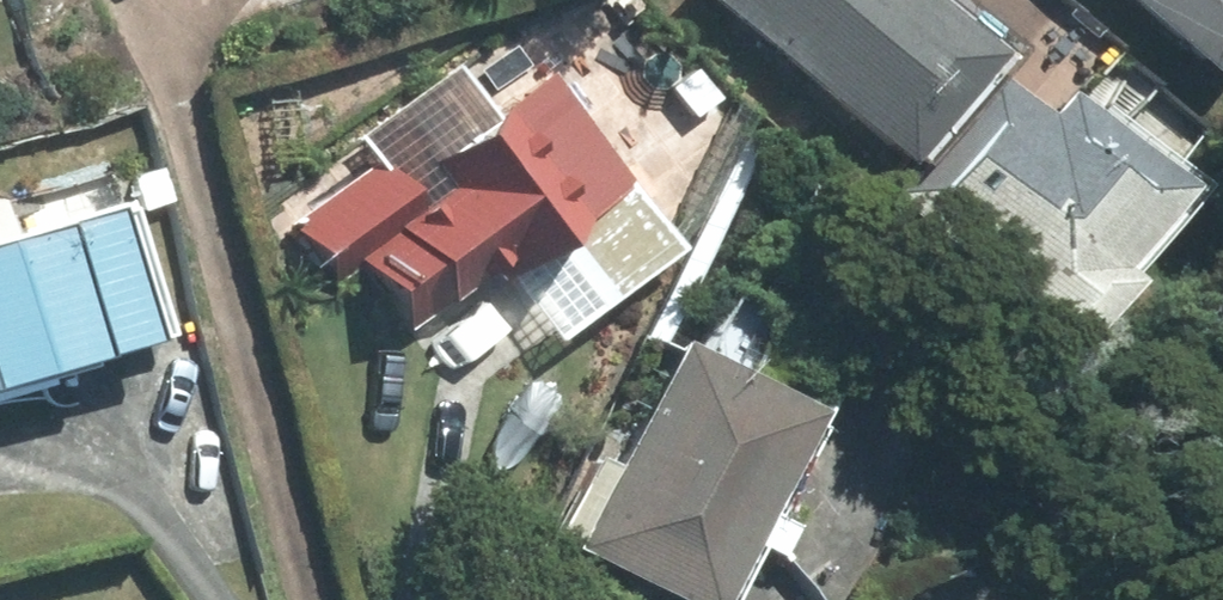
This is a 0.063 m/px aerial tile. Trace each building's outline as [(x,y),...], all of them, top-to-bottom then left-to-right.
[(921,161),(1012,53),(950,0),(730,0),(921,161)] [(1222,70),(1222,0),(1142,0),(1222,70)] [(363,268),(415,336),(509,265),(517,275),(575,231),(639,182),(557,75),(500,118),(462,68),(371,137),(389,162),(301,229),(342,284),(363,268)] [(1060,115),(1012,76),(909,204),(1094,352),(1152,280),(1142,272),(1212,185),(1085,84),(1060,115)] [(691,248),(639,182),(575,231),(625,297),(691,248)] [(139,205),(0,249),(0,390),(179,334),(139,205)] [(575,231),(517,275),(566,341),(625,297),(575,231)] [(584,550),(687,599),(739,599),(833,410),(695,342),(631,472),(605,460),(570,531),(589,540),(584,550)]
